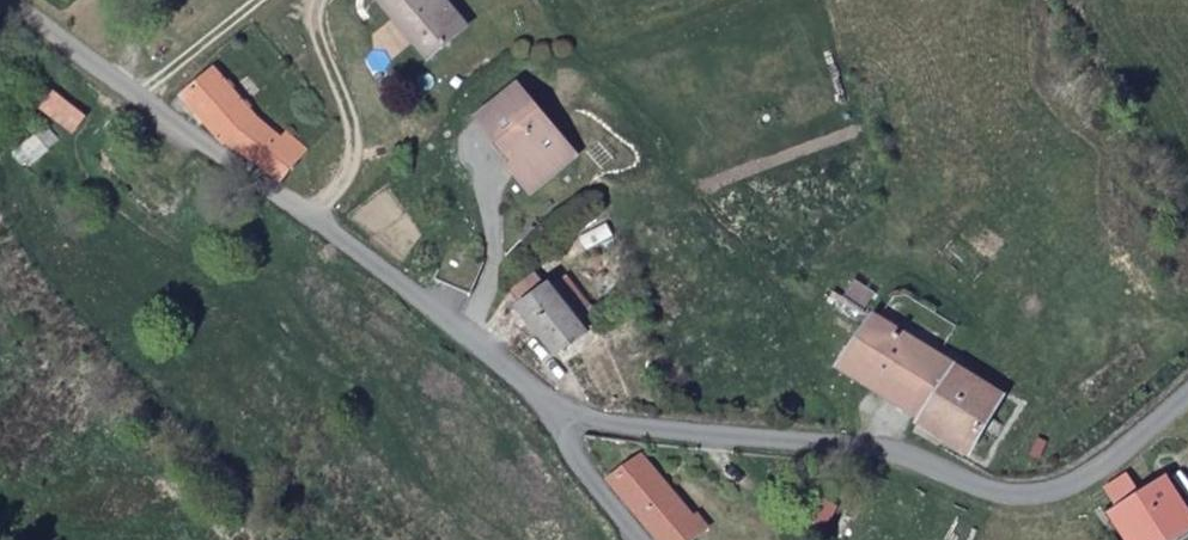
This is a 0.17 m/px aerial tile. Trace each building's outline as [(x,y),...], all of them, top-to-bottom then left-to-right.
[(448,0),(389,0),(436,63),(472,32),(448,0)] [(275,179),(298,157),(308,145),(290,124),(280,133),(215,65),(187,93),(240,153),(275,179)] [(497,112),(515,136),(527,152),(516,163),(539,190),(578,154),(523,89),(497,112)] [(527,152),(515,136),(502,146),(516,163),(527,152)] [(589,342),(540,293),(525,313),(570,363),(589,342)] [(930,464),(966,485),(997,431),(879,354),(852,395),(936,451),(930,464)] [(626,539),(677,539),(640,497),(612,523),(626,539)] [(1108,515),(1122,535),(1143,520),(1128,500),(1108,515)] [(1122,535),(1126,539),(1187,539),(1162,504),(1143,520),(1122,535)]
